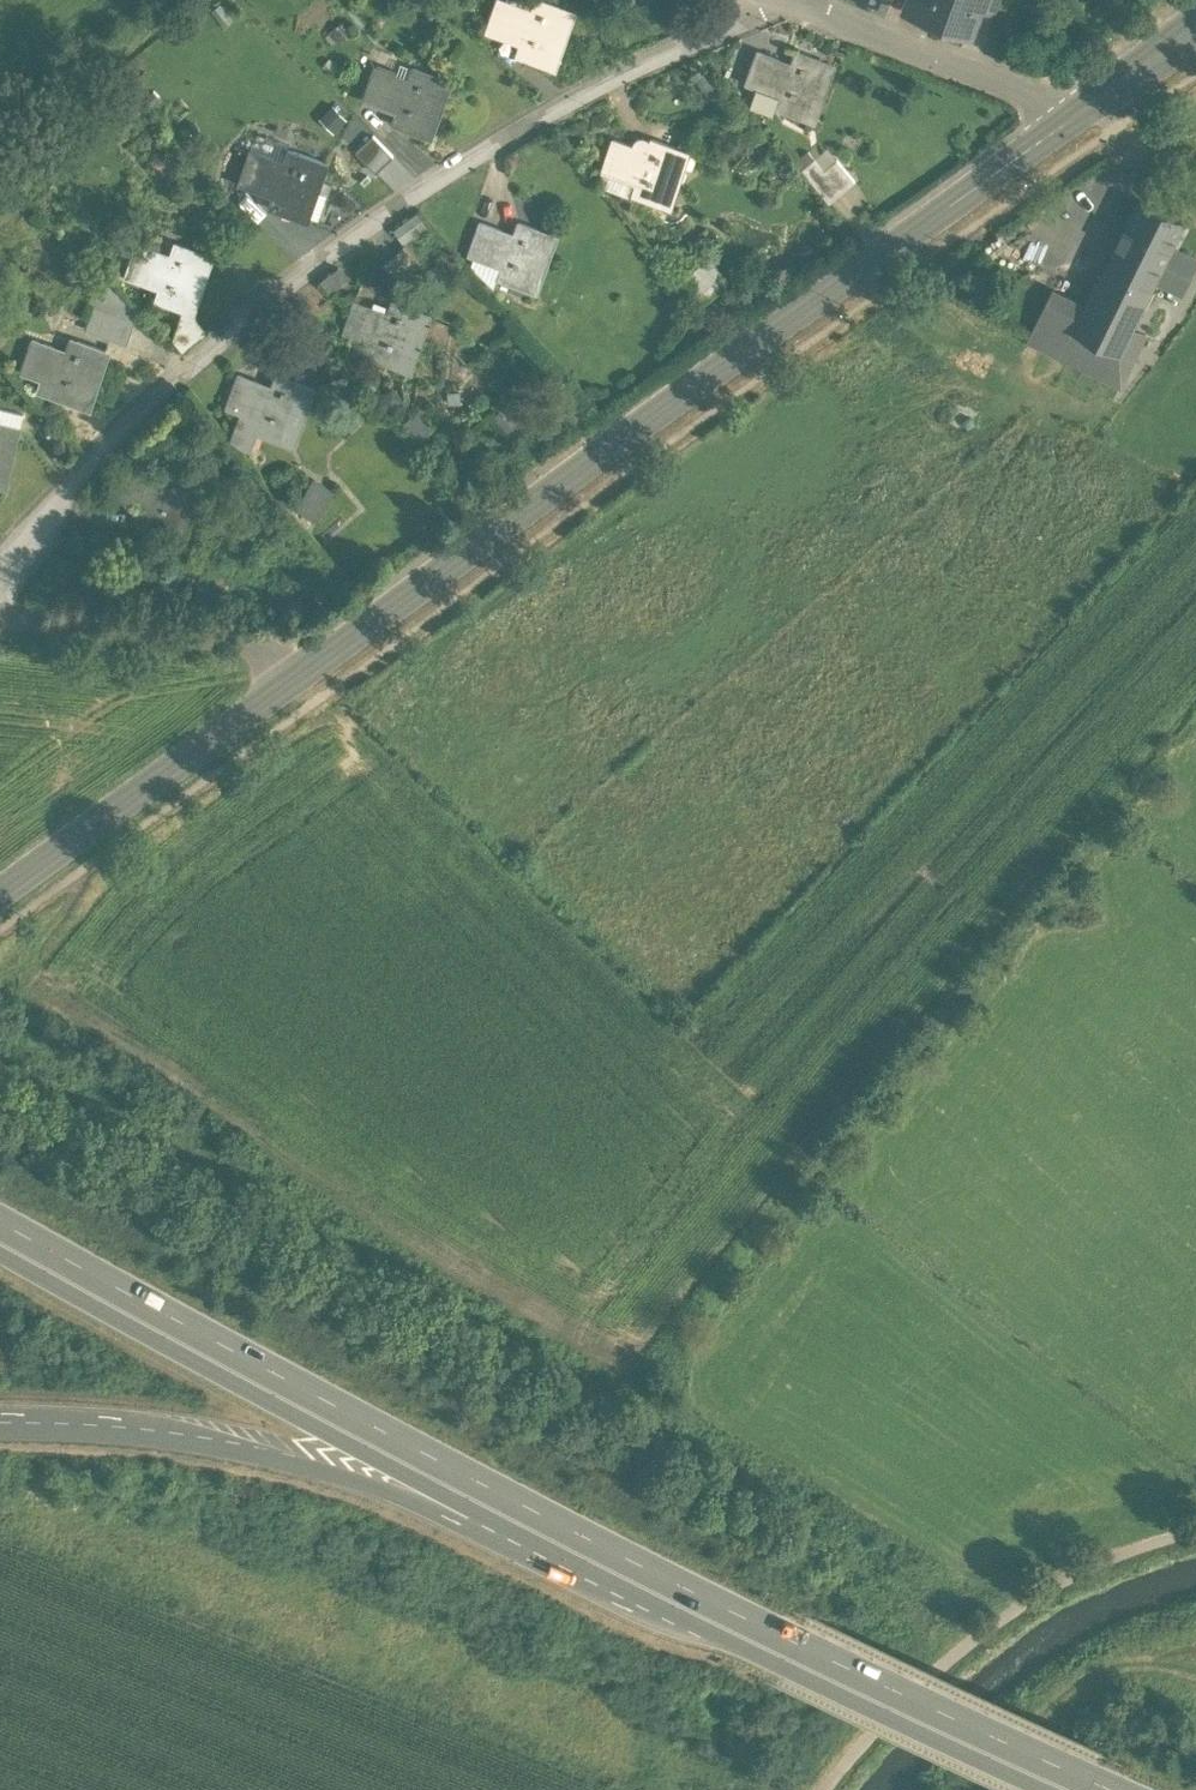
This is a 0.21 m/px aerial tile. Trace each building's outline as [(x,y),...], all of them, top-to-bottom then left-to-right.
[(904,10),(942,24),(951,0),(907,0),(904,10)] [(942,24),(970,34),(980,7),(983,0),(951,0),(942,24)] [(980,7),(995,12),(999,0),(983,0),(980,7)] [(574,14),(536,1),(530,20),(516,15),(510,34),(523,38),(517,57),(554,70),(574,14)] [(519,9),(498,2),(487,34),(507,41),(510,34),(516,15),(519,9)] [(779,59),(758,52),(747,84),(767,91),(776,68),(779,59)] [(792,64),(789,72),(776,68),(770,85),(783,89),(777,107),(814,120),(834,65),(796,52),(792,64)] [(792,64),(779,59),(776,68),(789,72),(792,64)] [(375,68),(364,100),(384,107),(386,100),(393,82),(395,76),(375,68)] [(450,81),(413,68),(407,87),(393,82),(386,100),(400,105),(393,124),(431,137),(450,81)] [(376,134),(360,150),(380,170),(396,153),(376,134)] [(638,136),(633,149),(631,157),(644,162),(651,141),(638,136)] [(688,153),(651,141),(644,162),(631,157),(625,174),(638,179),(633,197),(670,209),(688,153)] [(633,149),(613,142),(602,174),(623,181),(631,157),(633,149)] [(326,163),(289,150),(282,169),(269,164),(262,183),(276,188),(269,206),(307,219),(326,163)] [(271,158),(250,151),(239,183),(260,190),(262,183),(269,164),(271,158)] [(823,171),(814,160),(801,171),(829,203),(842,192),(823,171)] [(854,181),(836,160),(823,171),(842,192),(854,181)] [(1139,198),(1126,226),(1086,307),(1074,331),(1120,353),(1132,329),(1156,281),(1174,243),(1185,220),(1139,198)] [(403,244),(427,230),(417,214),(393,228),(403,244)] [(556,237),(518,224),(511,245),(498,240),(492,257),(505,262),(499,279),(536,293),(556,237)] [(480,225),(469,256),(489,263),(492,257),(498,240),(501,232),(480,225)] [(212,256),(175,243),(168,261),(155,257),(149,276),(162,280),(156,299),(185,309),(194,312),(212,256)] [(403,291),(430,267),(409,243),(382,267),(403,291)] [(1156,281),(1180,293),(1195,261),(1195,254),(1174,243),(1156,281)] [(157,251),(137,244),(126,276),(146,283),(149,276),(155,257),(157,251)] [(708,262),(679,287),(697,309),(727,284),(708,262)] [(135,307),(106,278),(102,281),(87,329),(126,342),(132,322),(130,321),(135,307)] [(1086,307),(1052,291),(1031,336),(1122,379),(1143,334),(1132,329),(1120,353),(1074,331),(1086,307)] [(430,315),(392,302),(385,323),(372,318),(366,335),(379,340),(373,358),(410,371),(430,315)] [(375,310),(354,303),(343,335),(363,342),(372,318),(375,310)] [(194,312),(185,309),(174,338),(184,350),(205,332),(194,319),(194,312)] [(67,351),(33,339),(22,371),(42,378),(45,371),(51,353),(64,357),(67,351)] [(109,352),(71,339),(67,351),(64,357),(51,353),(45,371),(58,376),(52,395),(90,407),(109,352)] [(259,382),(238,375),(227,406),(247,414),(256,390),(259,382)] [(314,388),(277,375),(269,395),(256,390),(250,407),(263,412),(256,430),(294,444),(314,388)] [(19,427),(22,413),(0,408),(0,423),(19,427)] [(0,423),(0,483),(6,485),(19,427),(0,423)] [(164,476),(161,485),(148,479),(141,497),(155,502),(148,519),(185,533),(206,478),(169,464),(164,476)] [(164,476),(151,471),(148,479),(161,485),(164,476)] [(315,476),(293,510),(315,523),(336,489),(315,476)] [(141,497),(139,503),(135,514),(148,519),(155,502),(141,497)]
